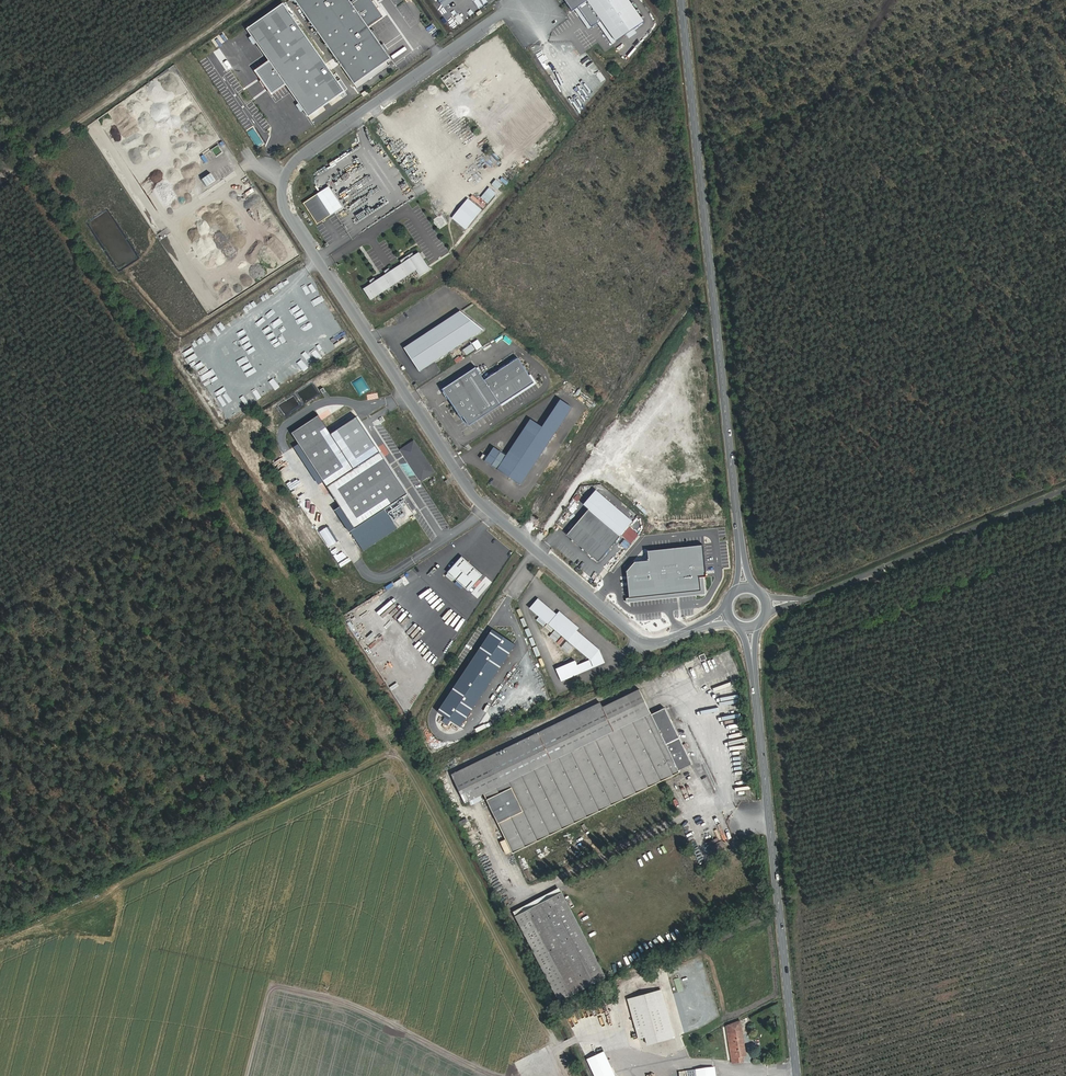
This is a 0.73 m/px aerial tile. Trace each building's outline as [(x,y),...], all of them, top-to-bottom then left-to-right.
[(355,84),(391,59),(368,26),(381,17),(370,0),(357,0),(352,3),(350,0),(295,0),(355,84)] [(573,11),(588,1),(616,41),(644,22),(629,0),(565,0),(573,11)] [(569,45),(578,38),(570,29),(562,37),(569,45)] [(630,39),(638,34),(635,30),(627,35),(630,39)] [(571,52),(593,67),(598,59),(576,44),(571,52)] [(538,65),(549,58),(546,53),(535,60),(538,65)] [(541,65),(543,71),(553,67),(551,61),(541,65)] [(598,65),(589,72),(601,86),(608,80),(604,75),(606,74),(598,65)] [(555,67),(546,73),(549,78),(558,72),(555,67)] [(550,78),(553,83),(562,77),(559,72),(550,78)] [(558,88),(567,82),(564,79),(556,84),(558,88)] [(586,87),(582,89),(588,98),(592,96),(586,87)] [(578,115),(585,105),(580,102),(573,111),(578,115)] [(207,187),(216,181),(211,173),(202,179),(207,187)] [(491,184),(498,189),(502,184),(496,178),(491,184)] [(329,186),(303,203),(317,224),(343,207),(329,186)] [(480,197),(487,203),(497,193),(490,187),(480,197)] [(452,217),(466,229),(483,210),(469,198),(452,217)] [(419,254),(365,289),(371,298),(416,268),(420,274),(428,269),(419,254)] [(460,311),(404,348),(420,371),(483,330),(460,311)] [(467,355),(476,349),(472,343),(463,349),(467,355)] [(518,358),(485,380),(501,405),(534,383),(518,358)] [(476,367),(442,389),(459,414),(461,413),(469,426),(501,405),(485,380),(476,367)] [(531,420),(498,469),(521,484),(572,408),(560,400),(542,427),(531,420)] [(319,415),(292,433),(356,528),(408,494),(381,452),(355,469),(319,415)] [(414,441),(401,449),(422,481),(435,472),(414,441)] [(321,507),(318,509),(324,519),(327,517),(321,507)] [(589,509),(567,535),(599,562),(621,536),(589,509)] [(612,513),(605,522),(633,543),(640,533),(612,513)] [(462,557),(448,573),(469,591),(483,575),(462,557)] [(538,599),(530,608),(591,660),(594,666),(605,661),(600,650),(577,631),(579,628),(559,611),(557,614),(538,599)] [(575,661),(556,669),(561,680),(580,672),(575,661)] [(477,675),(471,680),(479,689),(485,684),(477,675)] [(472,683),(469,685),(476,691),(478,689),(472,683)] [(604,707),(615,730),(653,713),(641,690),(604,707)] [(512,851),(513,852),(516,851),(664,781),(681,773),(680,771),(693,765),(667,709),(654,715),(653,713),(615,730),(604,707),(602,703),(553,726),(536,734),(453,773),(466,801),(469,800),(482,794),(485,792),(507,838),(512,851)] [(459,754),(449,759),(452,766),(462,761),(459,754)] [(480,798),(468,804),(470,808),(482,802),(480,798)] [(460,815),(465,813),(461,805),(456,807),(460,815)] [(459,816),(463,823),(468,821),(465,813),(459,816)] [(471,837),(477,850),(484,846),(478,834),(471,837)] [(512,851),(507,838),(501,841),(507,853),(512,851)] [(710,844),(716,857),(727,852),(722,842),(719,844),(717,840),(710,844)] [(515,915),(559,1001),(605,977),(562,892),(515,915)] [(678,993),(683,991),(679,977),(673,979),(678,993)] [(674,1041),(661,993),(656,995),(660,1010),(667,1034),(669,1042),(674,1041)] [(656,995),(629,1002),(640,1042),(647,1040),(640,1016),(660,1010),(656,995)] [(660,1010),(640,1016),(647,1040),(667,1034),(660,1010)] [(726,1032),(731,1069),(744,1068),(742,1058),(743,1058),(741,1039),(743,1039),(741,1024),(726,1032)] [(624,1041),(622,1032),(615,1034),(616,1042),(624,1041)] [(649,1048),(669,1042),(667,1034),(647,1040),(649,1048)] [(594,1075),(599,1075),(611,1070),(604,1055),(588,1063),(594,1075)]
